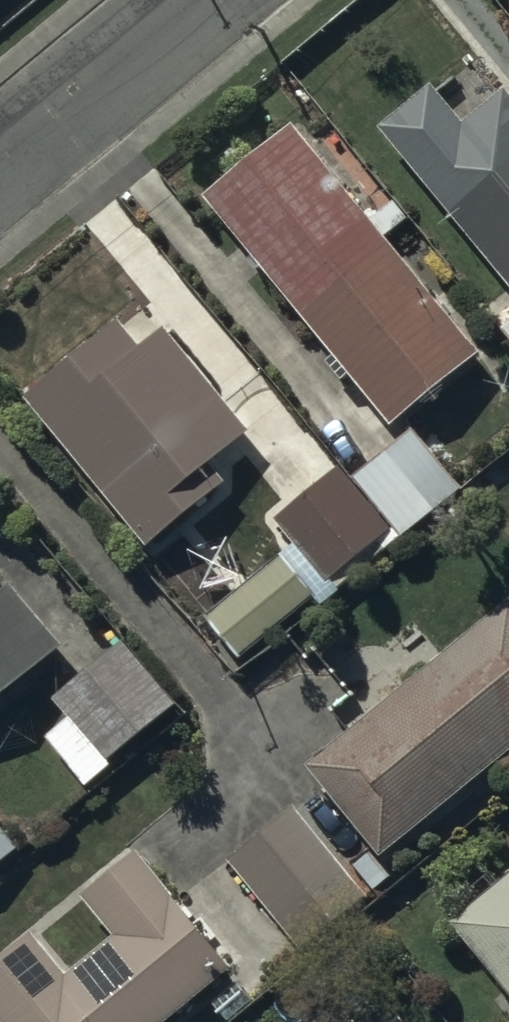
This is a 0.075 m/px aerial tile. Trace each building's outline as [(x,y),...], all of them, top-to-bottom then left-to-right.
[(380,128),(508,286),(508,99),(477,60),(437,93),(431,86),(380,128)] [(292,127),(204,198),(333,359),(326,365),(341,383),(348,377),(389,428),(480,355),(385,237),(407,219),(393,202),(368,222),(292,127)] [(500,330),(508,340),(508,314),(507,312),(508,310),(508,309),(500,299),(485,312),(500,330)] [(120,321),(24,401),(146,549),(223,485),(209,467),(249,433),(165,331),(143,349),(120,321)] [(350,484),(398,541),(460,490),(411,432),(350,484)] [(398,541),(350,484),(336,469),(273,522),(292,544),(203,620),(239,662),(313,599),(320,607),(398,541)] [(61,650),(9,588),(0,595),(0,702),(61,650)] [(307,767),(374,851),(354,867),(372,890),(390,875),(379,861),(508,753),(508,604),(444,657),(402,607),(326,671),(352,701),(335,716),(350,732),(307,767)] [(175,706),(123,642),(52,701),(68,720),(45,739),(85,788),(110,767),(107,762),(175,706)] [(227,864),(299,952),(368,897),(295,808),(227,864)] [(0,830),(0,864),(17,850),(0,830)] [(230,974),(135,855),(80,899),(112,939),(65,977),(32,936),(0,962),(0,1021),(170,1021),(230,974)] [(508,998),(508,875),(449,924),(508,998)] [(317,1021),(342,1021),(332,1010),(317,1021)]
